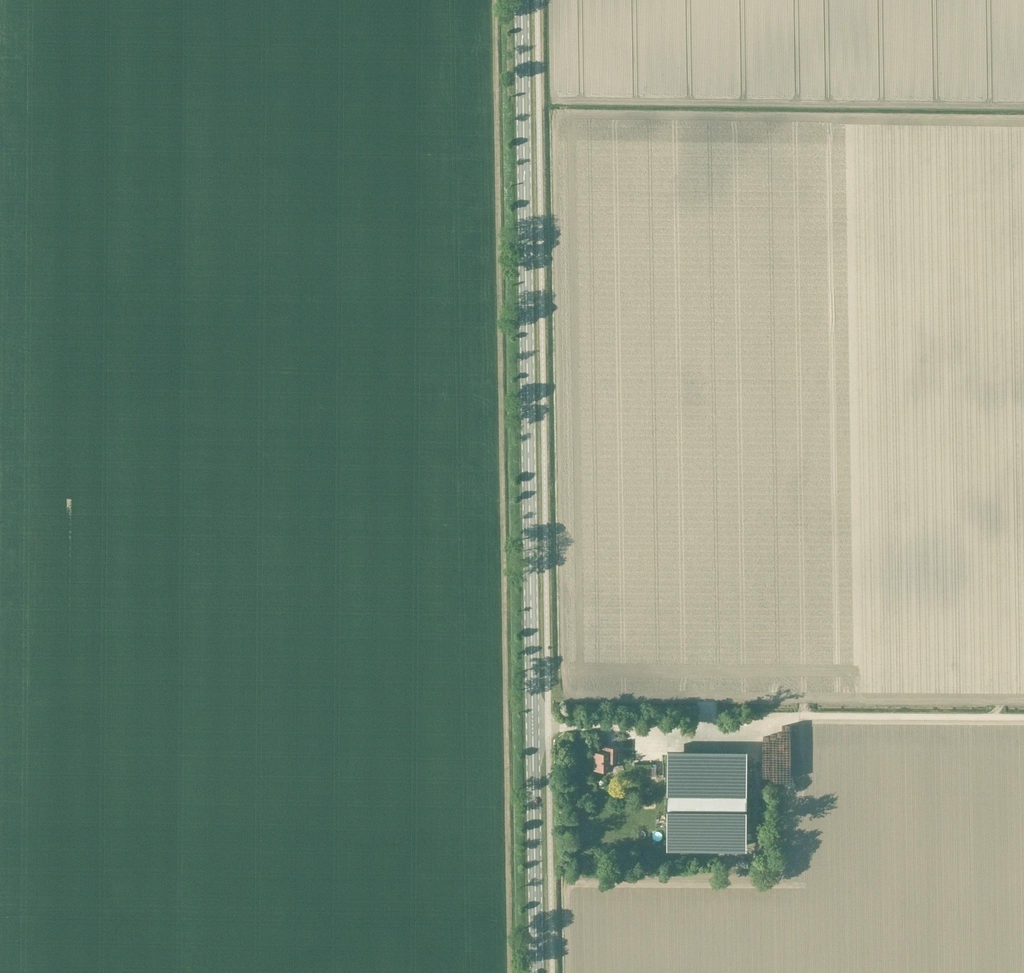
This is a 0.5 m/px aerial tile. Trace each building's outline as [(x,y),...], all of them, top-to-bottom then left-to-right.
[(595,767),(610,767),(613,767),(613,759),(619,759),(619,745),(603,745),(602,750),(595,750),(595,767)] [(747,845),(747,756),(668,756),(667,845),(747,845)]
